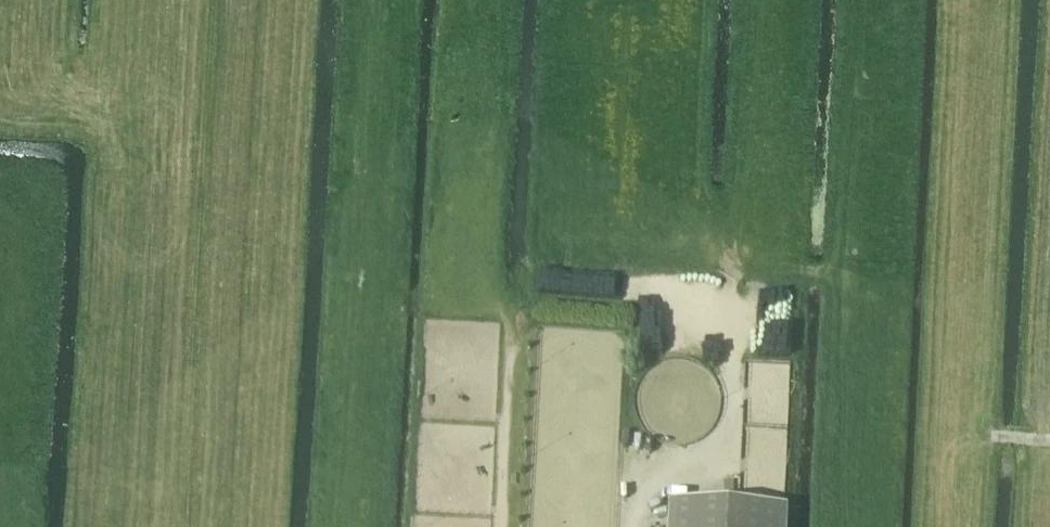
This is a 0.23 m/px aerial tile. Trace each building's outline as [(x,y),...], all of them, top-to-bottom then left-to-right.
[(780,506),(663,502),(662,526),(779,526),(780,506)]
